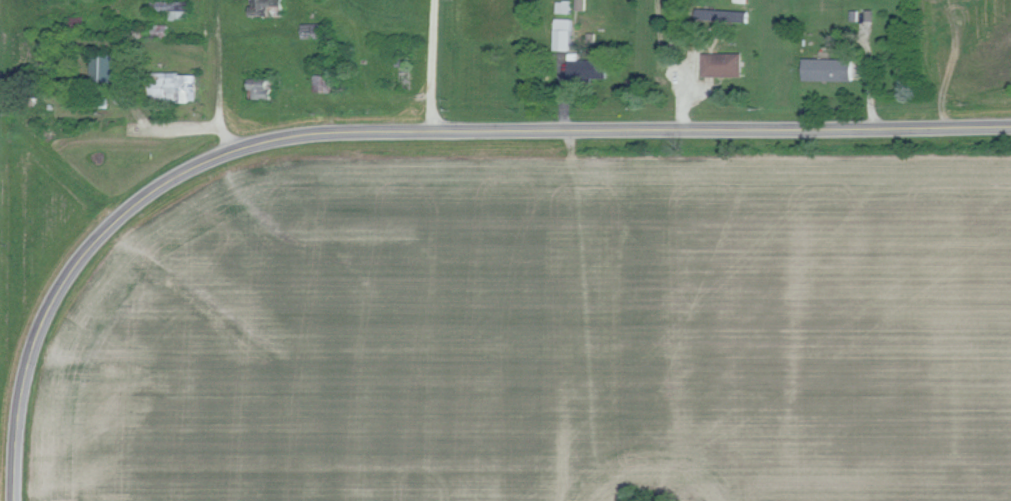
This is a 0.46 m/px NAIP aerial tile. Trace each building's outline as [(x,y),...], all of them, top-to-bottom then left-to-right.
[(271,4),(277,4),(276,0),(254,0),(254,15),(271,15),(271,4)] [(559,13),(573,13),(574,0),(559,0),(559,13)] [(579,10),(588,10),(589,0),(579,0),(579,10)] [(574,50),(576,18),(559,18),(558,49),(574,50)] [(610,59),(582,60),(582,52),(572,53),(572,78),(611,78),(610,59)] [(705,53),(705,76),(745,76),(745,53),(705,53)] [(113,81),(114,54),(92,54),(91,81),(113,81)] [(856,59),(806,58),(806,79),(856,81),(856,59)] [(153,72),(152,106),(170,107),(170,101),(198,102),(198,73),(153,72)] [(257,89),(257,98),(275,99),(276,79),(253,78),(252,89),(257,89)]
